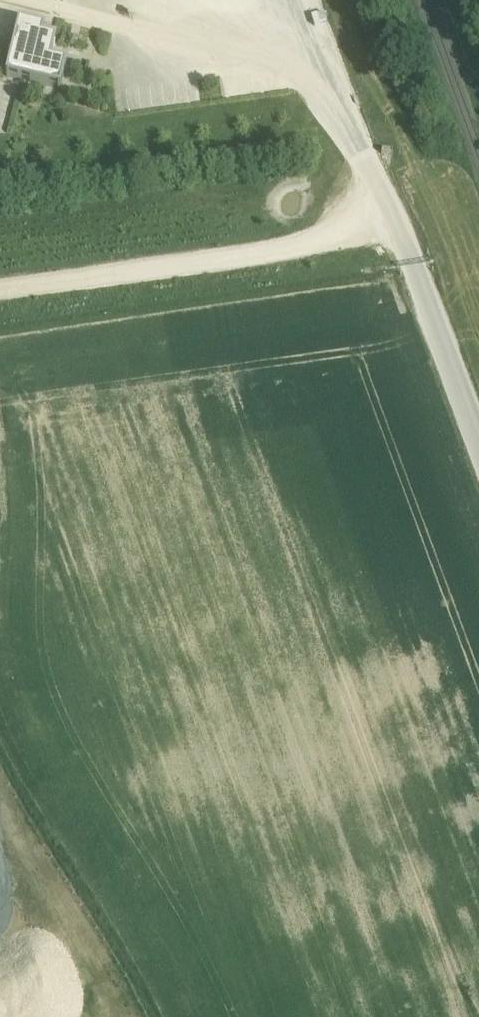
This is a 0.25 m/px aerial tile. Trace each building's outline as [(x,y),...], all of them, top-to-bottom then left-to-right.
[(19,24),(6,78),(60,91),(67,65),(52,61),(57,40),(43,37),(45,30),(19,24)]
